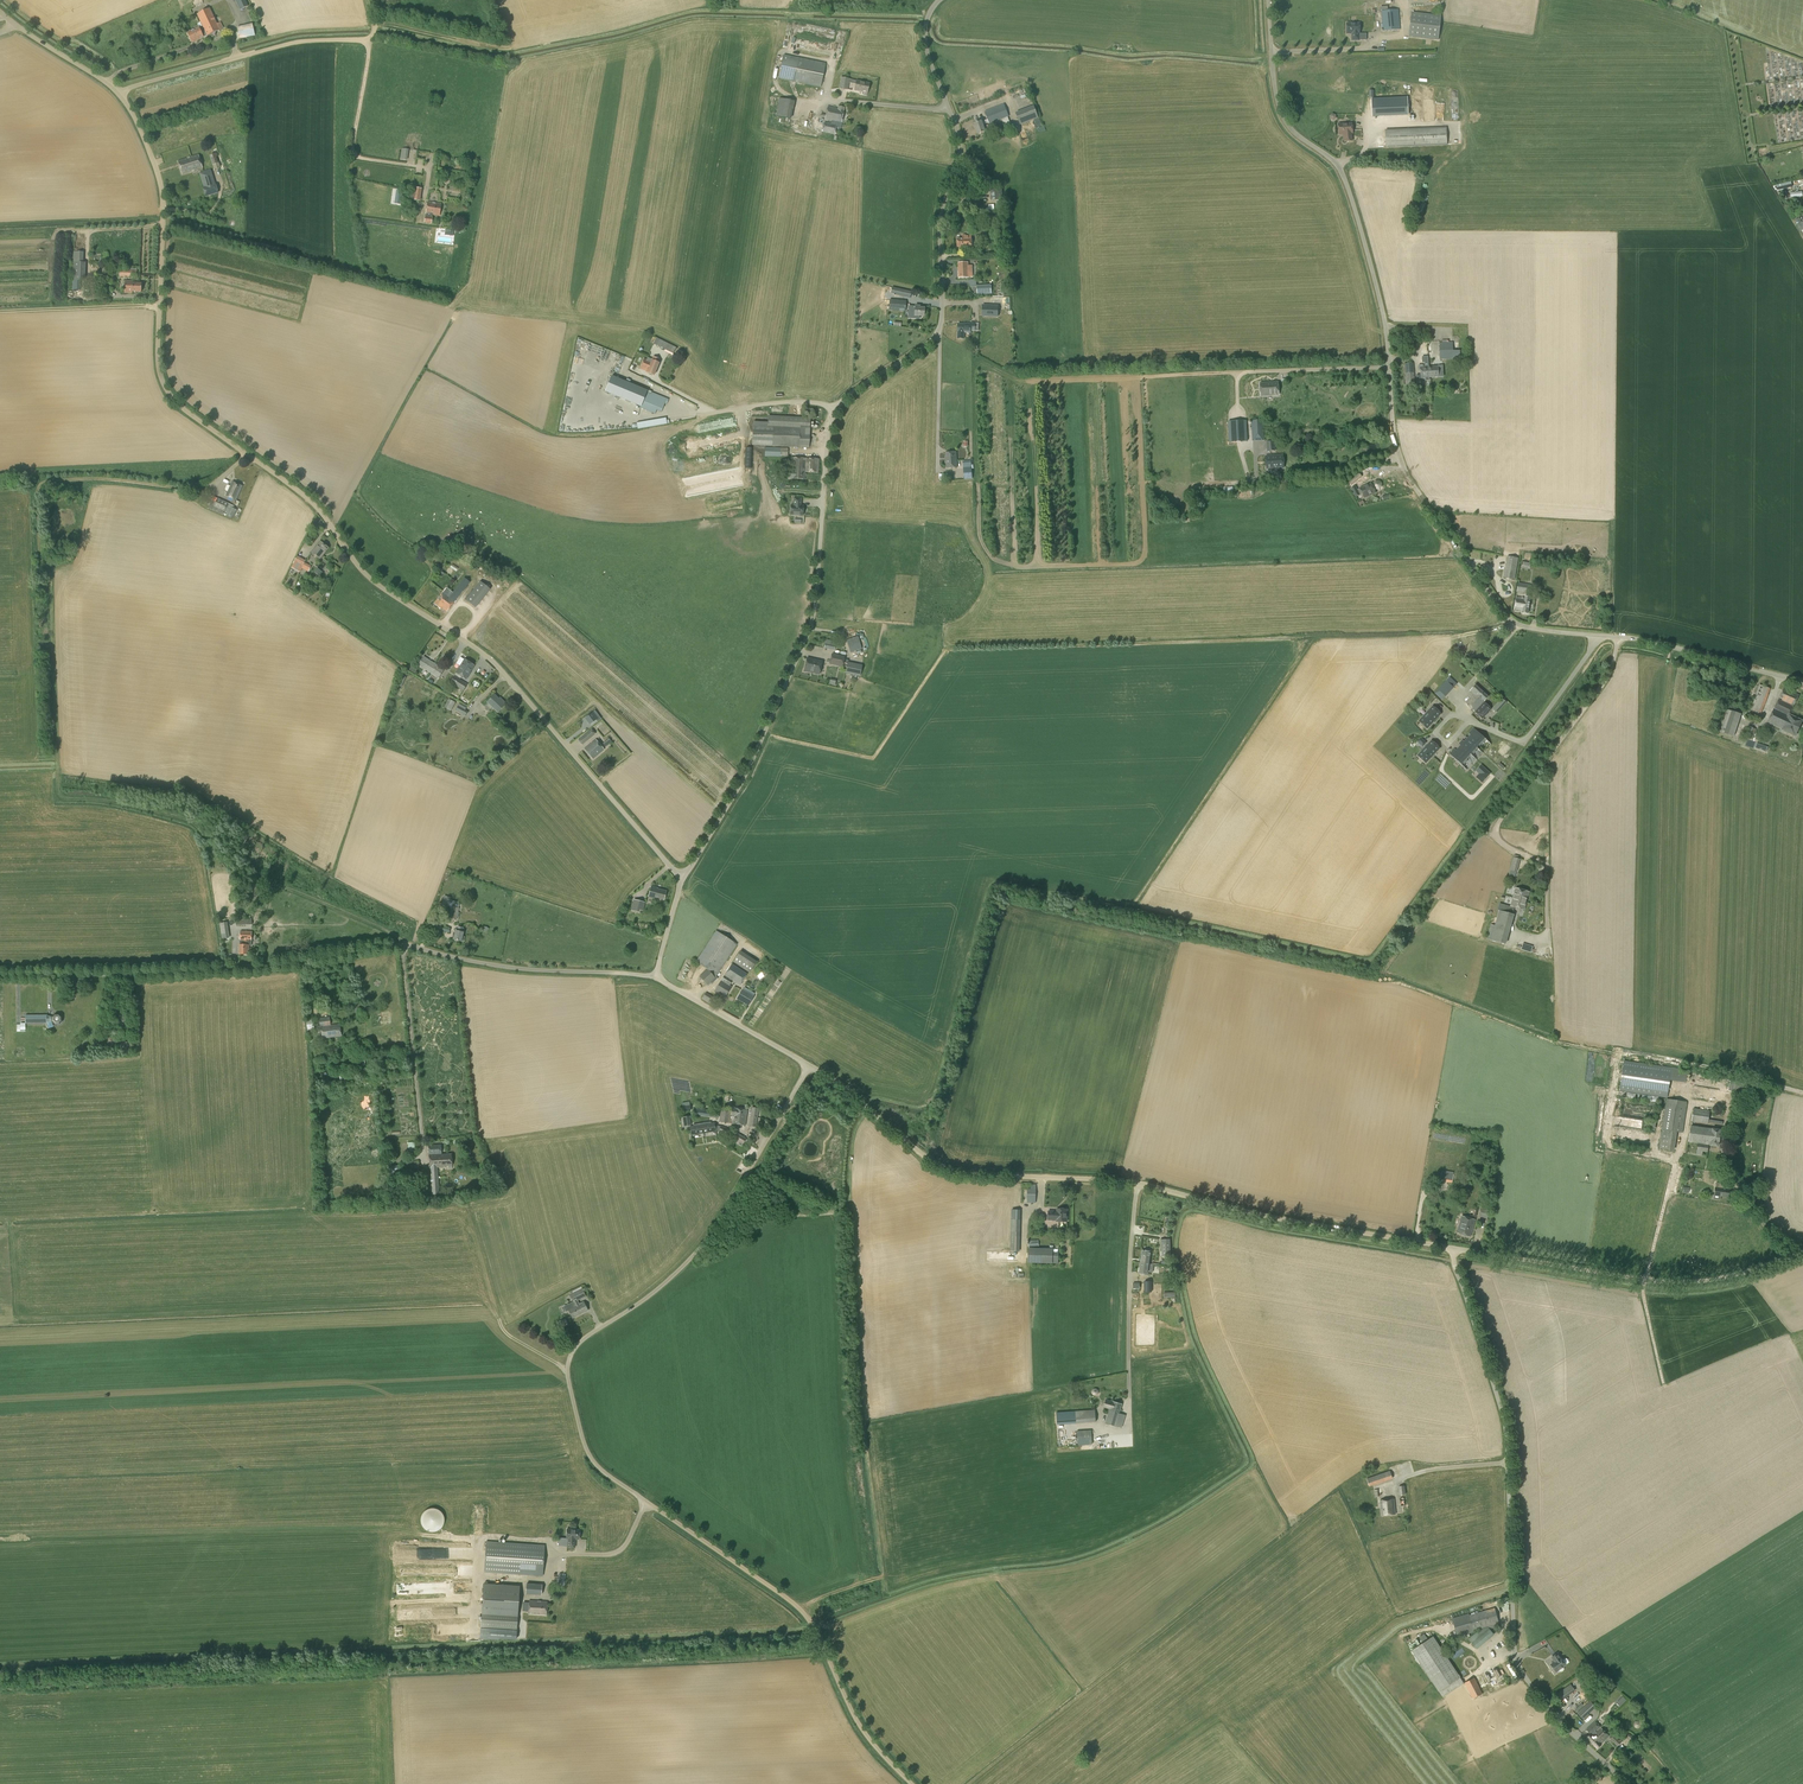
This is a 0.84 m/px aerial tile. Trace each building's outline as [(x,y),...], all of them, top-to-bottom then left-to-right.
[(248,6),(245,0),(235,0),(240,10),(248,6)] [(201,32),(204,38),(204,37),(223,29),(221,22),(217,24),(210,8),(197,14),(204,30),(201,32)] [(1400,30),(1398,10),(1381,11),(1382,23),(1381,23),(1381,24),(1380,24),(1381,28),(1383,28),(1383,31),(1400,30)] [(1438,40),(1441,16),(1411,12),(1408,37),(1438,40)] [(1359,41),(1359,34),(1359,23),(1347,23),(1347,34),(1352,34),(1352,41),(1359,41)] [(240,39),(255,35),(252,24),(237,27),(240,39)] [(204,38),(201,32),(199,27),(188,32),(192,43),(204,38)] [(821,88),(826,63),(784,55),(779,79),(821,88)] [(849,83),(850,79),(841,77),(839,88),(848,90),(849,83)] [(850,79),(849,83),(856,84),(855,90),(858,91),(859,90),(868,92),(869,83),(857,81),(850,79)] [(1386,121),(1384,90),(1374,91),(1369,91),(1369,98),(1374,98),(1368,99),(1368,105),(1367,105),(1369,119),(1375,118),(1375,122),(1386,121)] [(776,115),(783,116),(782,120),(788,121),(792,100),(779,98),(776,115)] [(807,103),(800,129),(808,132),(815,105),(807,103)] [(1012,128),(1008,117),(1009,117),(1004,104),(985,111),(988,119),(982,121),(974,124),(978,134),(986,132),(984,125),(989,123),(989,124),(1001,120),(1005,131),(1012,128)] [(1434,121),(1435,106),(1426,105),(1425,120),(1434,121)] [(842,123),(845,107),(838,106),(838,109),(828,107),(826,115),(821,114),(821,117),(825,118),(825,120),(832,121),(831,124),(824,122),(822,132),(835,134),(837,125),(835,124),(835,122),(842,123)] [(1020,125),(1039,118),(1034,106),(1015,113),(1020,125)] [(1352,141),(1352,133),(1353,133),(1352,123),(1338,124),(1339,134),(1344,134),(1344,136),(1344,141),(1352,141)] [(1386,148),(1447,145),(1446,127),(1385,130),(1386,148)] [(213,165),(221,162),(217,153),(209,155),(213,165)] [(182,174),(203,168),(198,154),(178,161),(182,174)] [(211,170),(199,173),(204,187),(203,188),(206,197),(218,193),(215,184),(211,170)] [(1791,182),(1776,185),(1777,190),(1792,187),(1791,182)] [(418,200),(420,188),(413,187),(411,199),(418,200)] [(1002,190),(990,190),(991,201),(1002,200),(1002,190)] [(439,215),(441,204),(428,202),(426,213),(426,216),(425,222),(432,223),(433,217),(432,217),(433,214),(439,215)] [(968,247),(972,247),(971,235),(964,236),(964,239),(958,239),(958,247),(963,247),(963,250),(968,250),(968,247)] [(959,277),(969,277),(968,262),(958,263),(959,277)] [(137,271),(137,269),(121,268),(121,270),(121,276),(137,277),(137,271)] [(950,278),(950,293),(968,293),(968,278),(950,278)] [(142,292),(142,283),(133,282),(133,281),(126,281),(125,293),(132,293),(132,291),(142,292)] [(976,286),(977,294),(992,293),(991,285),(976,286)] [(910,299),(912,291),(897,288),(895,295),(910,299)] [(905,312),(906,301),(889,300),(889,310),(905,312)] [(999,305),(982,305),(982,317),(998,317),(999,305)] [(919,308),(919,306),(915,306),(915,308),(910,307),(909,312),(915,312),(915,315),(924,316),(924,308),(919,308)] [(975,331),(975,323),(970,322),(970,324),(958,324),(958,332),(958,338),(964,338),(964,332),(971,332),(971,331),(975,331)] [(673,354),(676,348),(656,338),(653,344),(673,354)] [(1453,342),(1439,343),(1440,360),(1453,359),(1453,358),(1458,358),(1458,355),(1458,351),(1453,351),(1453,342)] [(1415,356),(1415,344),(1407,344),(1406,356),(1415,356)] [(651,361),(647,371),(646,372),(654,375),(659,363),(658,363),(659,359),(653,357),(651,361)] [(1423,365),(1419,365),(1419,370),(1420,370),(1421,374),(1421,378),(1425,378),(1425,380),(1426,381),(1428,381),(1429,380),(1429,378),(1444,377),(1443,365),(1429,366),(1428,357),(1422,357),(1423,363),(1425,362),(1425,366),(1423,366),(1423,365)] [(647,371),(651,361),(645,358),(640,368),(647,371)] [(1407,385),(1415,384),(1413,363),(1405,364),(1407,385)] [(667,404),(669,399),(612,375),(606,391),(642,406),(641,407),(656,413),(657,409),(662,411),(665,403),(667,404)] [(1261,397),(1279,395),(1278,382),(1260,383),(1261,397)] [(1442,385),(1434,386),(1434,393),(1443,393),(1442,385)] [(809,448),(811,419),(768,417),(768,426),(753,425),(752,445),(809,448)] [(638,429),(667,424),(666,418),(637,423),(638,429)] [(1247,420),(1228,421),(1229,442),(1248,441),(1247,420)] [(1263,420),(1251,420),(1252,433),(1264,433),(1263,420)] [(1255,455),(1264,455),(1264,436),(1256,436),(1256,441),(1255,441),(1255,455)] [(665,440),(663,440),(663,437),(650,437),(650,446),(665,445),(665,440)] [(788,458),(788,448),(777,448),(776,457),(788,458)] [(946,468),(958,467),(956,451),(945,452),(946,468)] [(674,459),(673,453),(651,459),(653,465),(674,459)] [(1283,454),(1265,456),(1266,469),(1284,468),(1283,454)] [(819,472),(819,459),(791,457),(790,472),(789,472),(789,478),(805,479),(806,472),(819,472)] [(1154,468),(1163,468),(1163,459),(1154,459),(1154,468)] [(965,479),(972,479),(971,461),(963,462),(965,479)] [(242,486),(232,481),(230,486),(228,485),(227,485),(225,489),(226,490),(228,491),(226,495),(236,500),(242,486)] [(1382,487),(1382,483),(1379,481),(1375,481),(1373,483),(1373,486),(1371,483),(1368,485),(1368,484),(1360,488),(1360,489),(1362,493),(1365,498),(1376,493),(1375,491),(1376,489),(1379,489),(1382,487)] [(1182,489),(1175,489),(1175,482),(1167,483),(1168,501),(1183,500),(1182,489)] [(1357,490),(1355,486),(1351,489),(1355,497),(1359,495),(1359,494),(1357,490)] [(217,498),(213,497),(210,505),(208,508),(223,515),(225,511),(234,517),(237,510),(234,508),(235,507),(228,503),(217,498)] [(801,498),(794,497),(794,505),(791,505),(790,514),(803,515),(803,506),(801,506),(801,498)] [(329,548),(320,541),(311,553),(320,560),(329,548)] [(305,561),(297,556),(293,564),(291,568),(299,572),(305,561)] [(1514,580),(1518,558),(1507,556),(1503,578),(1514,580)] [(309,572),(311,566),(304,563),(301,568),(309,572)] [(447,612),(470,582),(464,578),(450,597),(444,592),(434,604),(441,610),(442,608),(447,612)] [(479,580),(463,599),(472,607),(488,588),(479,580)] [(1528,593),(1529,584),(1518,583),(1517,591),(1528,593)] [(1528,614),(1530,597),(1525,596),(1525,598),(1516,597),(1515,609),(1523,610),(1522,613),(1528,614)] [(850,653),(862,649),(858,636),(846,640),(850,653)] [(831,644),(832,641),(828,641),(828,643),(825,643),(824,648),(834,650),(835,645),(831,644)] [(843,666),(845,657),(832,654),(830,663),(843,666)] [(439,678),(444,669),(423,656),(418,665),(439,678)] [(819,674),(822,661),(807,658),(804,671),(819,674)] [(466,679),(474,665),(464,659),(456,672),(457,673),(455,675),(460,679),(462,676),(466,679)] [(463,691),(467,684),(454,676),(450,682),(463,691)] [(1759,716),(1770,689),(1759,684),(1748,712),(1759,716)] [(1474,694),(1466,703),(1477,714),(1482,719),(1491,709),(1483,702),(1488,697),(1476,685),(1471,691),(1474,694)] [(1783,729),(1790,715),(1799,695),(1783,688),(1767,722),(1783,729)] [(501,701),(495,695),(487,702),(498,712),(506,704),(502,700),(501,701)] [(451,711),(456,702),(449,699),(444,707),(451,711)] [(465,716),(468,711),(465,710),(467,706),(460,702),(455,710),(465,716)] [(1441,714),(1433,706),(1418,721),(1427,729),(1441,714)] [(1733,737),(1741,714),(1722,708),(1714,731),(1733,737)] [(586,717),(591,723),(597,719),(593,712),(586,717)] [(1790,715),(1783,729),(1782,730),(1795,736),(1802,721),(1790,715)] [(1478,725),(1472,731),(1485,743),(1490,737),(1478,725)] [(1752,740),(1754,736),(1753,736),(1756,729),(1750,726),(1745,737),(1752,740)] [(582,744),(595,734),(591,729),(579,740),(582,744)] [(1472,731),(1466,738),(1479,750),(1485,743),(1472,731)] [(593,759),(604,750),(596,739),(584,748),(593,759)] [(1440,748),(1431,740),(1417,755),(1426,764),(1440,748)] [(1454,748),(1449,754),(1463,766),(1467,761),(1466,760),(1471,754),(1461,745),(1456,750),(1454,748)] [(1503,758),(1507,761),(1515,751),(1512,747),(1503,758)] [(1485,780),(1491,773),(1481,765),(1475,771),(1485,780)] [(1516,872),(1520,859),(1518,859),(1514,857),(1510,870),(1516,872)] [(664,900),(666,891),(657,889),(658,888),(651,886),(649,897),(655,898),(655,897),(664,900)] [(1518,900),(1526,902),(1529,892),(1516,888),(1513,898),(1518,899),(1518,900)] [(451,897),(449,897),(447,906),(451,907),(448,918),(456,920),(459,908),(460,904),(459,903),(459,902),(450,900),(451,897)] [(1524,910),(1526,902),(1518,900),(1518,899),(1513,898),(1511,906),(1505,905),(1503,911),(1500,910),(1491,940),(1505,944),(1513,914),(1512,914),(1514,907),(1524,910)] [(639,912),(642,901),(634,899),(631,910),(639,912)] [(222,939),(230,938),(227,922),(219,923),(222,939)] [(463,936),(464,933),(462,933),(463,928),(458,927),(457,930),(455,930),(453,940),(461,942),(462,940),(464,941),(465,936),(463,936)] [(252,932),(241,931),(240,945),(239,944),(239,954),(247,954),(247,950),(249,950),(249,946),(251,946),(252,932)] [(712,984),(717,979),(716,977),(737,944),(716,931),(696,961),(707,969),(699,976),(707,985),(708,985),(708,986),(711,983),(712,984)] [(740,985),(747,973),(732,964),(715,991),(725,997),(731,987),(729,985),(732,981),(740,985)] [(765,970),(762,965),(758,967),(753,970),(759,980),(764,977),(761,972),(765,970)] [(748,1004),(753,996),(742,989),(737,998),(748,1004)] [(127,1024),(123,1007),(115,1009),(119,1026),(127,1024)] [(63,1021),(63,1017),(59,1013),(55,1013),(51,1017),(47,1016),(47,1015),(25,1015),(26,1023),(47,1023),(52,1021),(55,1025),(59,1025),(63,1021)] [(331,1025),(329,1017),(319,1018),(322,1039),(341,1036),(340,1024),(331,1025)] [(107,1041),(107,1042),(107,1043),(107,1044),(108,1044),(108,1045),(109,1045),(110,1045),(111,1045),(112,1045),(113,1045),(114,1045),(114,1044),(115,1044),(115,1043),(115,1042),(115,1041),(115,1040),(115,1039),(114,1039),(114,1038),(113,1038),(113,1037),(112,1037),(111,1037),(110,1037),(109,1037),(109,1038),(108,1038),(108,1039),(107,1039),(107,1040),(107,1041)] [(129,1050),(129,1042),(120,1042),(120,1050),(129,1050)] [(1686,1083),(1687,1071),(1683,1070),(1683,1069),(1624,1061),(1619,1091),(1667,1098),(1670,1080),(1686,1083)] [(1683,1132),(1687,1102),(1666,1099),(1659,1148),(1673,1150),(1676,1131),(1683,1132)] [(683,1112),(691,1110),(690,1108),(693,1108),(692,1101),(682,1103),(683,1106),(682,1106),(683,1112)] [(745,1125),(747,1110),(732,1107),(732,1110),(729,1110),(729,1112),(721,1110),(719,1121),(745,1125)] [(756,1127),(759,1108),(752,1107),(749,1126),(756,1127)] [(718,1118),(719,1111),(694,1108),(693,1114),(718,1118)] [(1708,1124),(1710,1111),(1693,1108),(1691,1121),(1708,1124)] [(684,1126),(691,1125),(689,1116),(682,1117),(684,1126)] [(691,1135),(716,1132),(716,1130),(719,1131),(726,1134),(729,1129),(721,1126),(715,1125),(714,1122),(711,1123),(711,1122),(693,1125),(693,1126),(689,1127),(691,1135)] [(1712,1129),(1691,1127),(1689,1142),(1698,1143),(1697,1150),(1707,1151),(1708,1145),(1718,1146),(1720,1130),(1712,1129)] [(743,1144),(746,1138),(735,1132),(731,1138),(743,1144)] [(441,1155),(441,1144),(429,1145),(432,1194),(439,1194),(438,1168),(441,1167),(441,1166),(452,1166),(451,1154),(441,1155)] [(419,1169),(418,1161),(409,1162),(402,1163),(403,1168),(410,1167),(410,1169),(419,1169)] [(1452,1183),(1454,1174),(1442,1172),(1441,1173),(1440,1180),(1440,1181),(1452,1183)] [(1728,1197),(1729,1189),(1725,1189),(1725,1184),(1716,1183),(1714,1195),(1728,1197)] [(1035,1203),(1036,1185),(1031,1185),(1031,1189),(1028,1189),(1028,1203),(1035,1203)] [(1751,1201),(1760,1197),(1757,1192),(1749,1196),(1751,1201)] [(1488,1209),(1489,1206),(1482,1204),(1482,1208),(1480,1208),(1479,1217),(1487,1219),(1489,1209),(1488,1209)] [(1067,1221),(1067,1208),(1057,1208),(1056,1211),(1048,1210),(1048,1219),(1056,1219),(1056,1221),(1067,1221)] [(1019,1250),(1020,1210),(1011,1210),(1010,1250),(1019,1250)] [(1470,1236),(1475,1220),(1462,1216),(1457,1232),(1470,1236)] [(1170,1239),(1161,1240),(1162,1256),(1171,1256),(1170,1239)] [(1058,1264),(1059,1252),(1053,1252),(1053,1248),(1028,1248),(1028,1263),(1058,1264)] [(1142,1250),(1140,1262),(1150,1263),(1152,1251),(1142,1250)] [(1148,1275),(1150,1263),(1140,1262),(1138,1274),(1148,1275)] [(569,1295),(573,1302),(563,1307),(566,1312),(569,1310),(573,1318),(588,1311),(584,1302),(579,1304),(577,1300),(586,1296),(582,1289),(569,1295)] [(562,1329),(568,1326),(565,1319),(559,1322),(562,1329)] [(1109,1410),(1119,1413),(1122,1404),(1113,1401),(1113,1402),(1106,1400),(1104,1406),(1110,1408),(1109,1410)] [(1076,1422),(1096,1421),(1095,1409),(1075,1410),(1076,1422)] [(1125,1415),(1119,1413),(1109,1410),(1106,1422),(1121,1427),(1125,1415)] [(1077,1444),(1092,1443),(1091,1429),(1077,1430),(1077,1444)] [(1369,1486),(1385,1481),(1383,1474),(1367,1479),(1369,1486)] [(1394,1505),(1393,1498),(1380,1500),(1382,1515),(1395,1514),(1394,1505)] [(444,1522),(444,1521),(444,1519),(444,1517),(444,1516),(443,1514),(442,1513),(441,1512),(440,1510),(438,1510),(437,1509),(435,1508),(433,1508),(431,1508),(430,1508),(428,1509),(427,1510),(425,1511),(424,1512),(423,1513),(422,1515),(421,1516),(421,1518),(421,1520),(421,1522),(421,1523),(422,1525),(423,1526),(424,1528),(425,1529),(426,1530),(427,1531),(429,1531),(431,1532),(432,1532),(434,1532),(436,1531),(437,1531),(439,1530),(440,1529),(441,1528),(442,1527),(443,1526),(443,1525),(444,1524),(444,1522)] [(579,1539),(580,1530),(567,1529),(566,1538),(568,1538),(567,1547),(575,1547),(575,1539),(579,1539)] [(543,1576),(545,1545),(486,1541),(484,1572),(543,1576)] [(541,1595),(542,1584),(527,1583),(526,1594),(541,1595)] [(517,1632),(518,1617),(520,1586),(484,1584),(481,1630),(517,1632)] [(546,1615),(547,1601),(529,1600),(529,1602),(523,1602),(522,1611),(528,1612),(528,1613),(546,1615)] [(1500,1627),(1494,1608),(1469,1615),(1468,1614),(1452,1618),(1457,1636),(1462,1635),(1463,1638),(1469,1636),(1469,1633),(1474,1632),(1473,1630),(1478,1629),(1479,1630),(1468,1639),(1477,1649),(1494,1634),(1490,1630),(1500,1627)] [(1443,1697),(1448,1693),(1464,1682),(1433,1635),(1418,1646),(1411,1650),(1443,1697)] [(1563,1669),(1564,1669),(1564,1668),(1564,1667),(1563,1666),(1566,1664),(1557,1653),(1552,1657),(1555,1661),(1551,1664),(1556,1671),(1558,1669),(1559,1670),(1560,1670),(1561,1671),(1562,1670),(1563,1670),(1563,1669)] [(1474,1677),(1465,1682),(1473,1698),(1482,1693),(1474,1677)] [(1498,1678),(1490,1680),(1492,1689),(1500,1687),(1498,1678)] [(1571,1683),(1557,1693),(1561,1699),(1575,1689),(1571,1683)] [(1623,1695),(1617,1701),(1621,1705),(1627,1699),(1623,1695)] [(1583,1718),(1585,1716),(1584,1715),(1594,1706),(1590,1701),(1578,1713),(1583,1718)] [(1600,1727),(1595,1721),(1586,1729),(1590,1734),(1587,1737),(1597,1748),(1601,1745),(1600,1744),(1609,1736),(1601,1727),(1600,1727)] [(1617,1746),(1621,1742),(1614,1734),(1610,1738),(1617,1746)]
